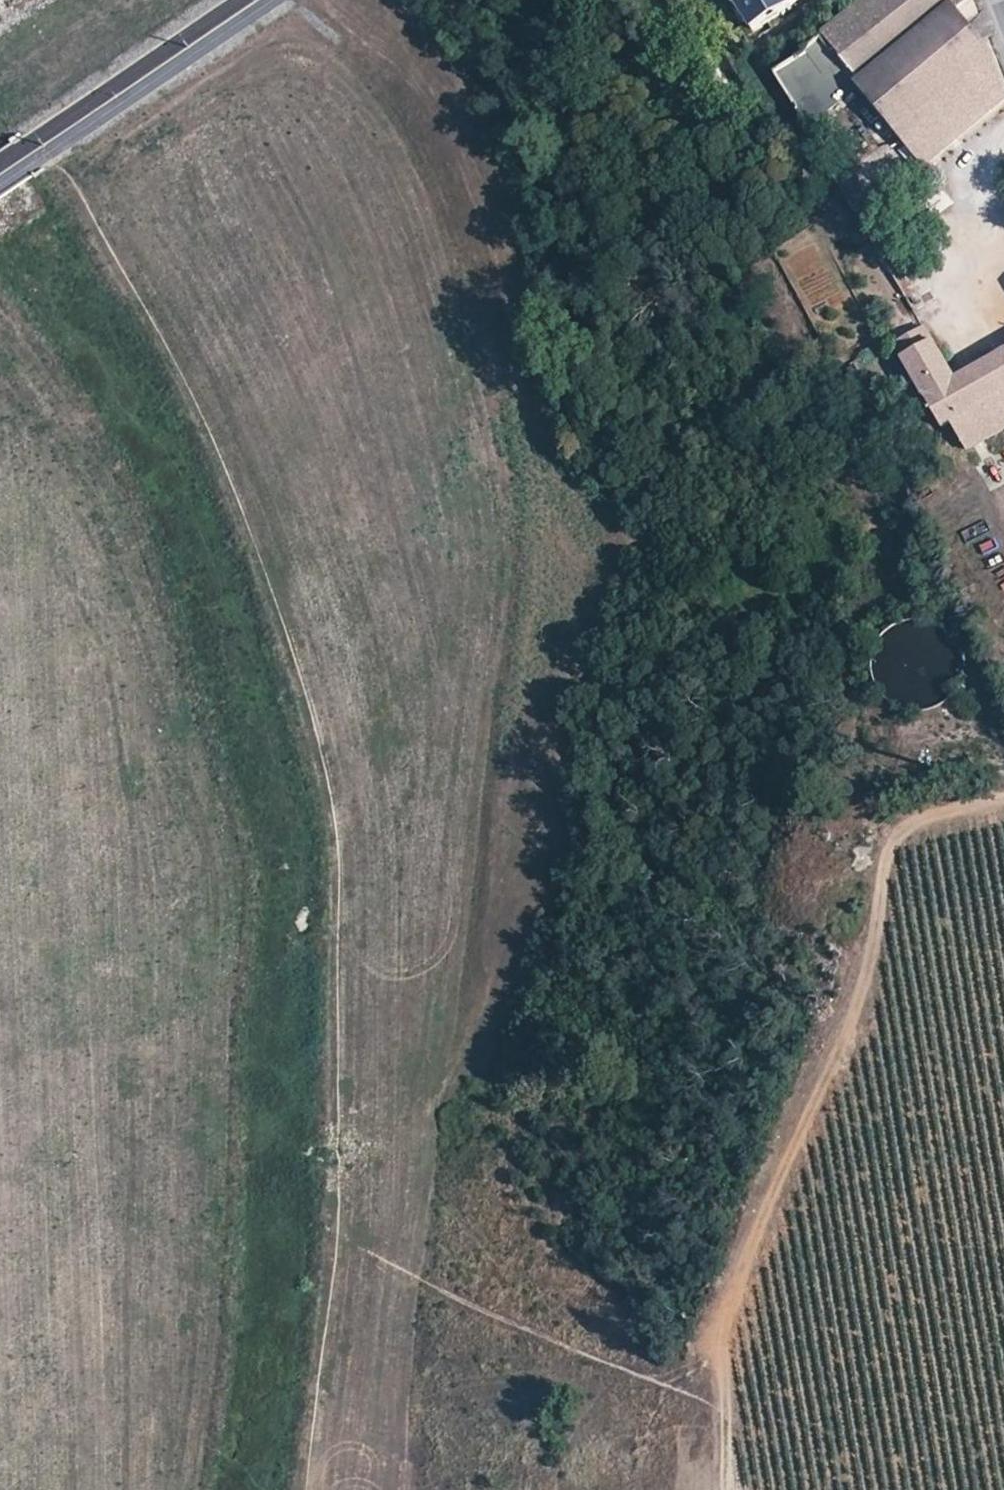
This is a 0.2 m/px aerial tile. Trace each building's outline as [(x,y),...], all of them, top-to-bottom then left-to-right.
[(801,0),(728,0),(733,9),(736,7),(752,31),(801,0)] [(808,128),(858,89),(880,116),(900,140),(923,167),(1003,101),(1003,78),(1001,67),(956,11),(969,0),(869,0),(772,75),(808,128)] [(883,154),(900,140),(880,116),(864,130),(883,154)] [(1003,428),(1003,349),(955,377),(934,341),(901,360),(954,455),(1003,428)]
